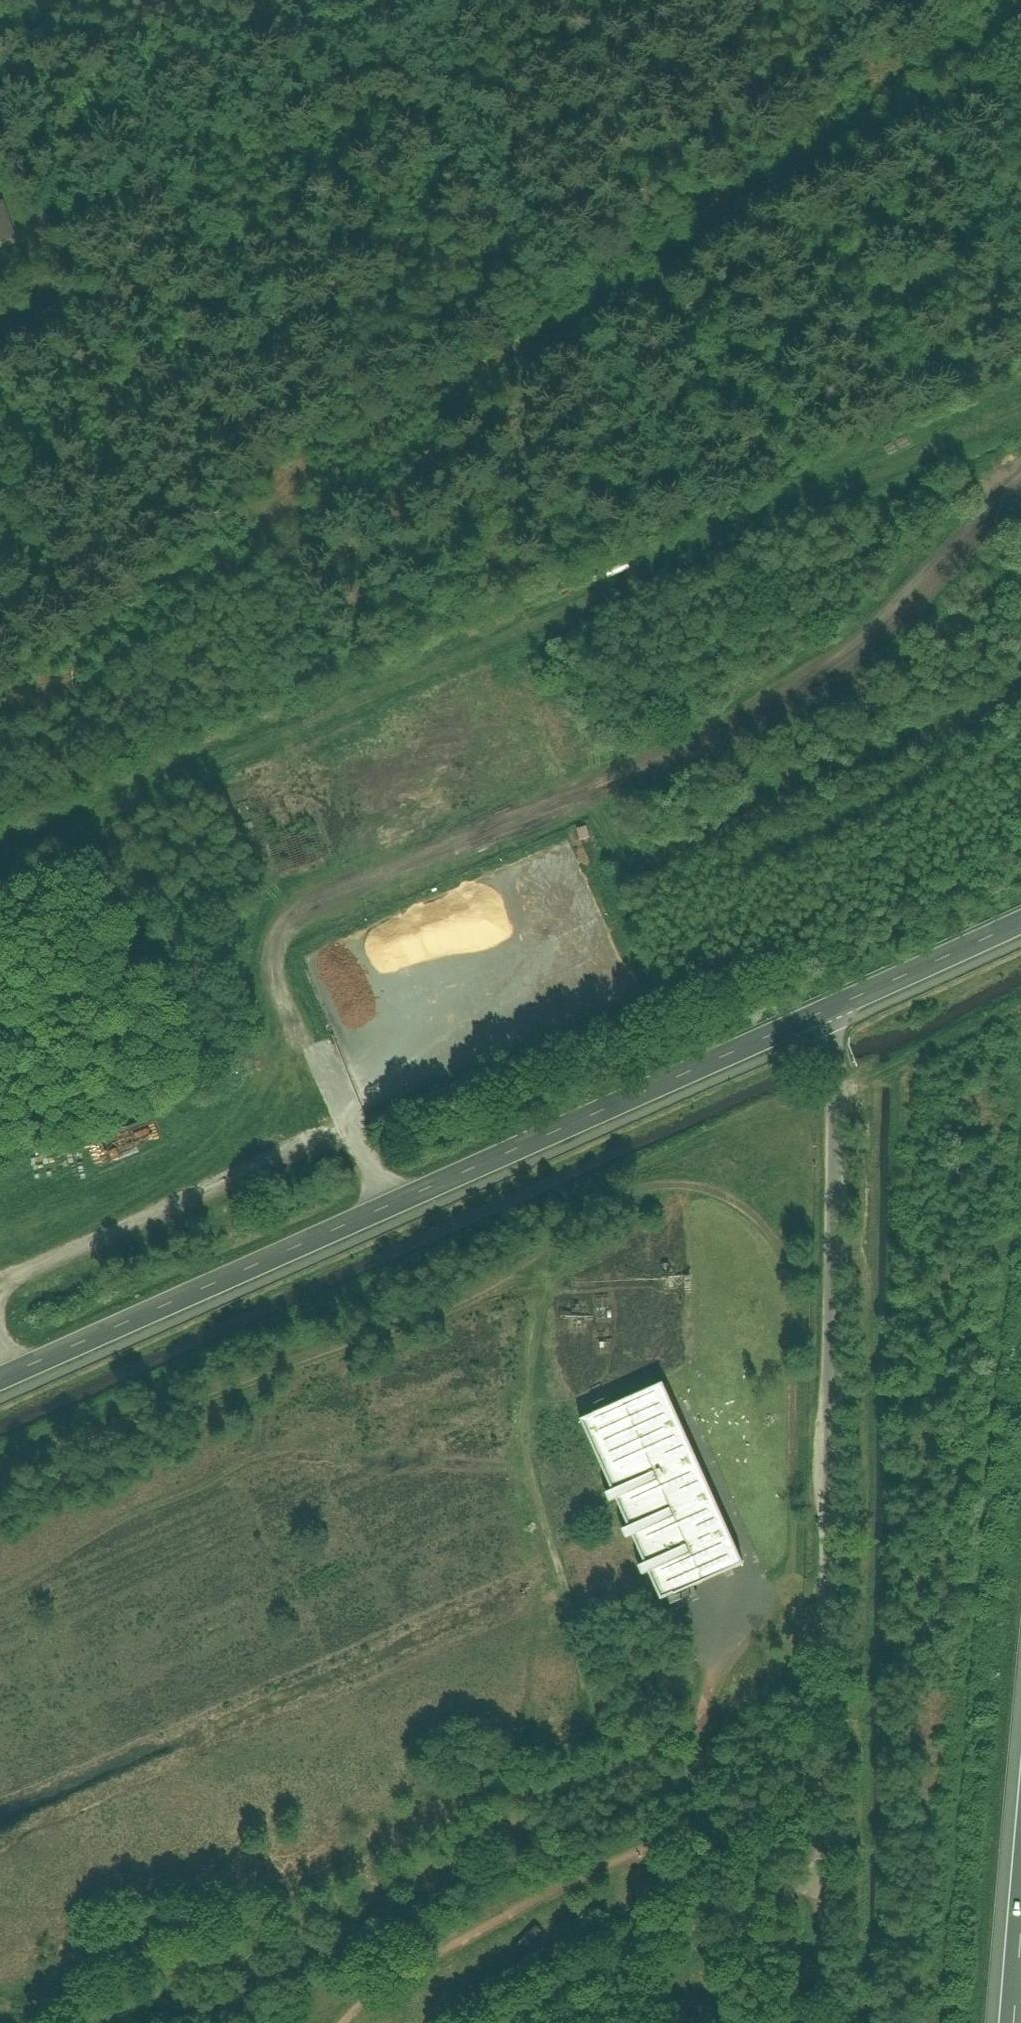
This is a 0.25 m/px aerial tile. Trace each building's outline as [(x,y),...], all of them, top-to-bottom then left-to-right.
[(0,189),(0,250),(22,242),(1,188),(0,189)] [(725,1573),(746,1563),(664,1382),(578,1420),(660,1602),(725,1573)]
